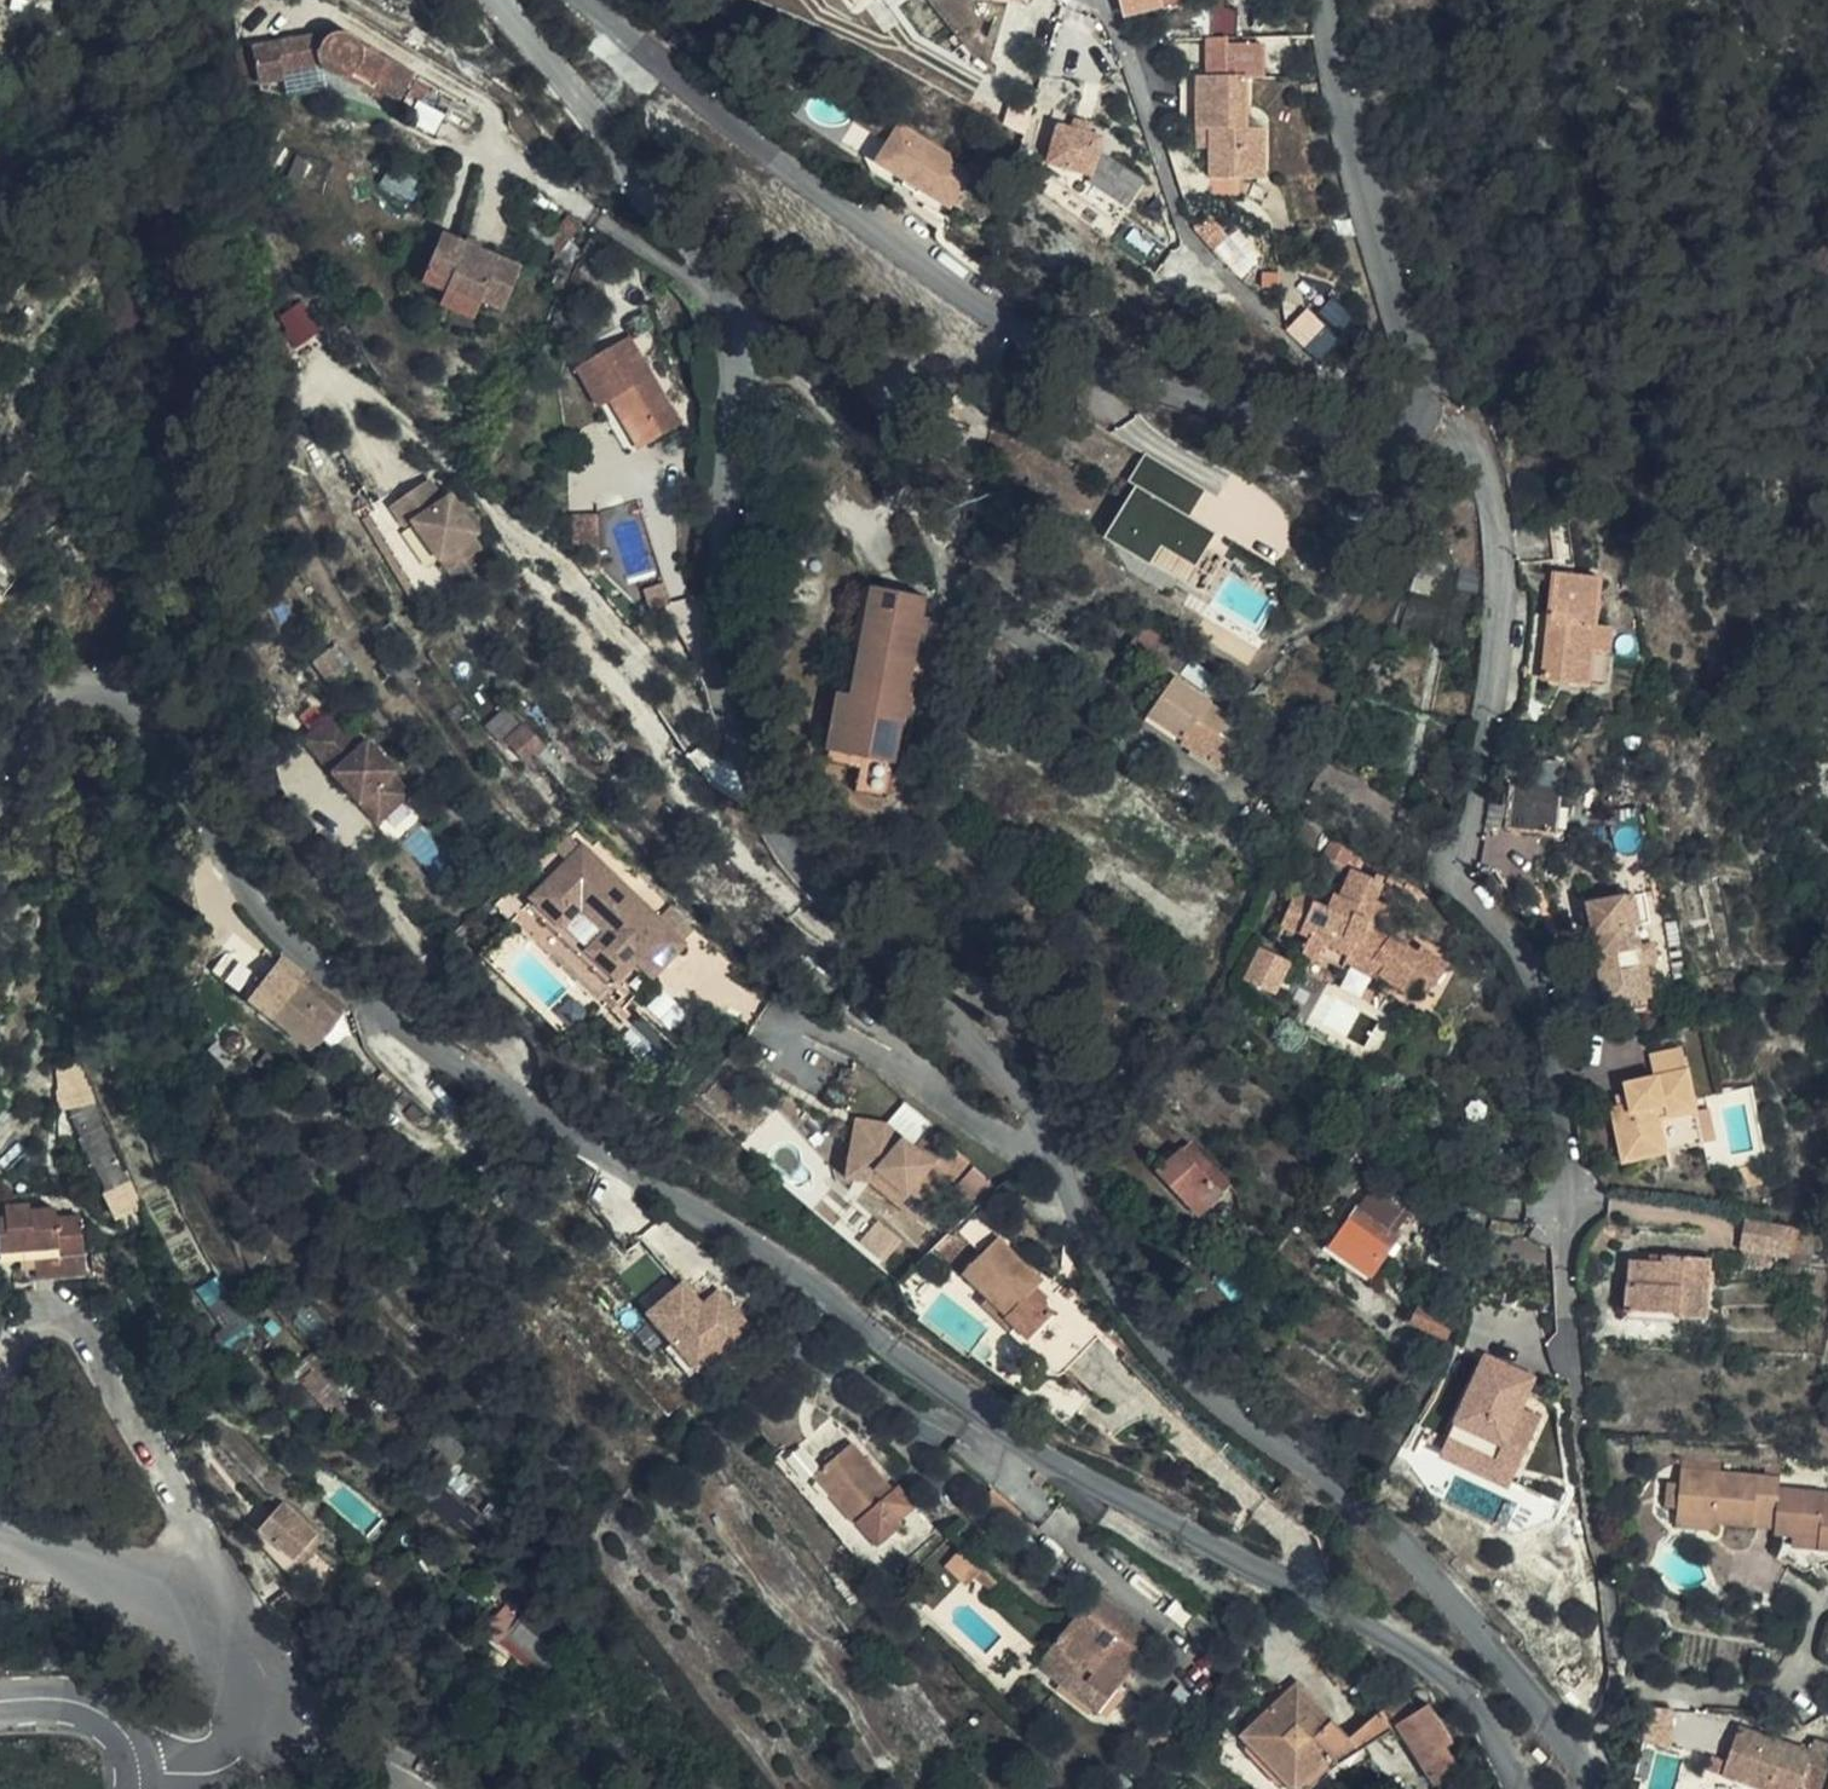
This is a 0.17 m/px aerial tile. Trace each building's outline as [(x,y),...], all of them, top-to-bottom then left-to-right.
[(1128,13),(1167,3),(1166,0),(1125,0),(1128,13)] [(1237,30),(1239,6),(1216,4),(1214,28),(1237,30)] [(413,73),(361,39),(361,36),(359,33),(357,30),(353,28),(350,26),(346,27),(255,44),(260,80),(286,76),(285,67),(321,62),(322,66),(326,70),(330,73),(335,73),(340,72),(394,105),(413,73)] [(1222,38),(1203,39),(1203,76),(1223,75),(1222,46),(1222,38)] [(1223,75),(1203,76),(1194,76),(1195,130),(1210,130),(1211,149),(1212,178),(1244,177),(1262,176),(1261,127),(1244,127),(1242,80),(1259,79),(1259,45),(1222,46),(1223,75)] [(996,126),(1023,142),(1033,110),(1009,98),(996,126)] [(899,131),(884,154),(958,203),(979,171),(904,122),(899,131)] [(1147,185),(1101,153),(1105,132),(1061,124),(1049,173),(1119,223),(1147,185)] [(1210,130),(1195,130),(1195,149),(1211,149),(1210,130)] [(958,203),(884,154),(879,161),(953,210),(958,203)] [(1244,196),(1244,177),(1212,178),(1212,197),(1244,196)] [(458,251),(466,235),(444,225),(437,241),(458,251)] [(1210,226),(1202,235),(1216,249),(1222,242),(1224,240),(1210,226)] [(523,263),(466,235),(458,251),(437,241),(422,273),(445,284),(479,300),(483,294),(503,305),(523,263)] [(1216,249),(1230,263),(1236,256),(1222,242),(1216,249)] [(1279,290),(1279,276),(1264,276),(1264,290),(1279,290)] [(473,312),(479,300),(445,284),(440,297),(473,312)] [(308,302),(281,310),(291,342),(317,334),(308,302)] [(600,394),(612,387),(619,383),(647,431),(680,412),(631,325),(579,356),(600,394)] [(619,383),(612,387),(640,435),(647,431),(619,383)] [(1139,485),(1108,537),(1151,562),(1163,542),(1198,563),(1218,530),(1191,514),(1207,487),(1148,452),(1132,481),(1139,485)] [(478,529),(451,492),(443,497),(428,477),(394,502),(410,523),(415,519),(450,568),(483,544),(474,532),(478,529)] [(1560,561),(1558,529),(1530,530),(1532,563),(1560,561)] [(1418,561),(1408,581),(1431,591),(1441,572),(1418,561)] [(863,636),(875,571),(866,569),(854,635),(863,636)] [(857,752),(856,762),(853,775),(889,782),(891,768),(928,581),(875,571),(863,636),(853,684),(843,740),(829,738),(828,746),(857,752)] [(1601,689),(1608,630),(1593,628),(1600,580),(1554,574),(1540,682),(1601,689)] [(349,672),(328,645),(313,657),(333,684),(349,672)] [(1150,689),(1189,723),(1208,691),(1175,660),(1150,689)] [(839,681),(829,738),(843,740),(853,684),(839,681)] [(1231,701),(1210,689),(1208,691),(1189,723),(1195,728),(1199,721),(1228,738),(1239,722),(1229,715),(1233,707),(1228,704),(1231,701)] [(368,739),(364,742),(336,709),(302,739),(376,824),(409,794),(392,774),(396,771),(368,739)] [(527,729),(508,711),(490,729),(509,748),(512,746),(533,766),(553,747),(531,725),(527,729)] [(1235,742),(1228,738),(1199,721),(1195,728),(1186,743),(1237,775),(1248,755),(1234,747),(1235,742)] [(1517,773),(1517,774),(1516,776),(1515,778),(1514,780),(1508,822),(1540,825),(1549,768),(1549,762),(1538,761),(1535,766),(1527,768),(1527,774),(1517,773)] [(584,845),(535,897),(564,924),(582,905),(610,932),(592,951),(621,979),(639,959),(649,949),(665,965),(686,943),(584,845)] [(1386,940),(1376,935),(1390,909),(1375,900),(1382,887),(1352,869),(1338,896),(1329,892),(1319,912),(1293,897),(1279,926),(1303,941),(1295,956),(1337,978),(1347,962),(1377,980),(1381,975),(1414,995),(1422,981),(1432,987),(1446,964),(1419,948),(1416,953),(1387,936),(1386,940)] [(1587,894),(1595,937),(1600,968),(1606,1002),(1647,995),(1630,886),(1587,894)] [(535,897),(528,904),(614,986),(621,979),(592,951),(610,932),(582,905),(564,924),(535,897)] [(480,955),(571,1043),(620,992),(614,986),(528,904),(480,955)] [(1600,968),(1595,937),(1573,941),(1578,970),(1600,968)] [(1259,944),(1245,980),(1279,993),(1293,957),(1259,944)] [(649,949),(639,959),(655,975),(665,965),(649,949)] [(248,996),(270,1013),(298,979),(276,961),(248,996)] [(362,1032),(351,1023),(332,1007),(298,979),(270,1013),(327,1060),(336,1048),(343,1055),(362,1032)] [(351,1023),(362,1009),(342,994),(332,1007),(351,1023)] [(1612,1097),(1618,1136),(1636,1134),(1638,1152),(1666,1148),(1662,1115),(1696,1111),(1688,1046),(1654,1051),(1657,1071),(1628,1076),(1631,1094),(1612,1097)] [(336,1048),(327,1060),(334,1066),(343,1055),(336,1048)] [(103,1169),(110,1187),(123,1181),(104,1139),(107,1137),(73,1060),(60,1067),(85,1147),(97,1172),(103,1169)] [(290,1110),(277,1094),(260,1108),(273,1124),(290,1110)] [(356,1102),(345,1111),(357,1125),(368,1116),(356,1102)] [(1701,1143),(1696,1111),(1662,1115),(1666,1148),(1701,1143)] [(859,1119),(853,1162),(882,1170),(911,1192),(901,1206),(921,1222),(957,1178),(918,1147),(887,1123),(859,1119)] [(933,1128),(918,1147),(957,1178),(972,1160),(933,1128)] [(1636,1134),(1618,1136),(1621,1154),(1638,1152),(1636,1134)] [(1184,1151),(1177,1158),(1167,1166),(1159,1174),(1199,1220),(1225,1197),(1223,1194),(1230,1188),(1193,1147),(1187,1153),(1184,1151)] [(1167,1166),(1177,1158),(1173,1152),(1163,1162),(1167,1166)] [(882,1170),(853,1162),(850,1179),(876,1183),(901,1206),(911,1192),(882,1170)] [(586,1177),(587,1172),(585,1166),(580,1164),(575,1165),(571,1168),(570,1174),(572,1179),(576,1182),(582,1181),(586,1177)] [(1349,1196),(1356,1180),(1339,1171),(1331,1187),(1349,1196)] [(123,1181),(110,1187),(105,1188),(116,1212),(134,1205),(123,1181)] [(1391,1229),(1403,1213),(1370,1188),(1341,1226),(1381,1255),(1397,1233),(1391,1229)] [(17,1242),(18,1252),(20,1275),(52,1272),(88,1268),(86,1245),(76,1245),(72,1209),(48,1211),(47,1203),(23,1205),(22,1198),(0,1200),(0,1244),(17,1242)] [(1420,1227),(1419,1221),(1415,1217),(1409,1215),(1404,1217),(1399,1222),(1400,1228),(1404,1234),(1410,1235),(1416,1233),(1420,1227)] [(1034,1284),(1047,1268),(996,1224),(964,1265),(1037,1327),(1056,1303),(1034,1284)] [(1745,1251),(1766,1254),(1774,1254),(1776,1224),(1747,1225),(1745,1251)] [(18,1252),(17,1242),(0,1244),(0,1253),(18,1252)] [(1663,1259),(1663,1254),(1664,1250),(1635,1247),(1634,1256),(1663,1259)] [(1763,1274),(1766,1254),(1745,1251),(1742,1271),(1763,1274)] [(1805,1289),(1806,1254),(1788,1253),(1785,1287),(1805,1289)] [(1708,1258),(1663,1254),(1663,1259),(1634,1256),(1631,1279),(1628,1279),(1624,1305),(1676,1311),(1675,1315),(1702,1318),(1708,1258)] [(1093,1307),(1047,1268),(1034,1284),(1056,1303),(1037,1327),(1059,1346),(1093,1307)] [(687,1276),(646,1310),(697,1372),(755,1323),(722,1284),(705,1298),(687,1276)] [(1443,1337),(1451,1322),(1421,1306),(1414,1321),(1443,1337)] [(808,1324),(809,1319),(806,1314),(802,1310),(795,1310),(791,1315),(789,1321),(792,1327),(798,1330),(804,1329),(808,1324)] [(1437,1455),(1513,1488),(1551,1402),(1537,1396),(1547,1373),(1484,1346),(1437,1455)] [(348,1395),(307,1351),(288,1368),(330,1412),(348,1395)] [(918,1514),(911,1507),(893,1487),(900,1481),(858,1438),(823,1472),(864,1517),(869,1513),(894,1539),(918,1514)] [(454,1462),(435,1481),(493,1528),(523,1490),(504,1470),(476,1439),(469,1446),(454,1462)] [(893,1487),(911,1507),(930,1490),(912,1470),(900,1481),(893,1487)] [(1754,1533),(1758,1504),(1732,1501),(1734,1493),(1713,1490),(1713,1483),(1673,1477),(1668,1520),(1728,1529),(1754,1533)] [(1758,1504),(1754,1533),(1764,1533),(1786,1537),(1785,1544),(1827,1550),(1827,1508),(1789,1502),(1790,1493),(1760,1488),(1758,1504)] [(1790,1493),(1789,1502),(1827,1508),(1827,1498),(1790,1493)] [(288,1498),(260,1526),(296,1560),(324,1532),(288,1498)] [(1728,1529),(1668,1520),(1667,1527),(1727,1536),(1728,1529)] [(1786,1537),(1764,1533),(1763,1540),(1785,1544),(1786,1537)] [(976,1577),(995,1555),(975,1539),(958,1562),(976,1577)] [(1099,1706),(1157,1630),(1096,1583),(1038,1659),(1099,1706)] [(552,1655),(552,1646),(505,1605),(481,1629),(496,1645),(501,1641),(536,1674),(552,1655)] [(1413,1691),(1412,1693),(1413,1699),(1415,1703),(1420,1705),(1425,1705),(1429,1703),(1431,1699),(1432,1695),(1430,1691),(1428,1688),(1424,1685),(1421,1685),(1418,1686),(1415,1688),(1413,1691)] [(1377,1715),(1375,1718),(1354,1741),(1335,1761),(1341,1769),(1400,1726),(1398,1724),(1429,1703),(1425,1705),(1420,1705),(1415,1703),(1413,1699),(1412,1693),(1377,1715)] [(1298,1694),(1288,1705),(1297,1713),(1308,1702),(1298,1694)] [(1354,1741),(1308,1702),(1297,1713),(1288,1705),(1255,1740),(1266,1750),(1257,1760),(1288,1788),(1309,1788),(1335,1761),(1354,1741)] [(1453,1742),(1429,1703),(1398,1724),(1400,1726),(1436,1784),(1461,1768),(1447,1746),(1453,1742)] [(1645,1743),(1673,1745),(1675,1706),(1648,1704),(1645,1743)] [(1814,1734),(1810,1747),(1741,1724),(1728,1762),(1723,1777),(1747,1785),(1760,1788),(1797,1788),(1799,1783),(1817,1788),(1827,1788),(1827,1739),(1814,1734)] [(1245,1750),(1257,1760),(1266,1750),(1255,1740),(1245,1750)] [(1728,1762),(1714,1757),(1703,1788),(1705,1788),(1719,1788),(1723,1777),(1728,1762)] [(1747,1785),(1723,1777),(1719,1788),(1746,1788),(1747,1785)]
